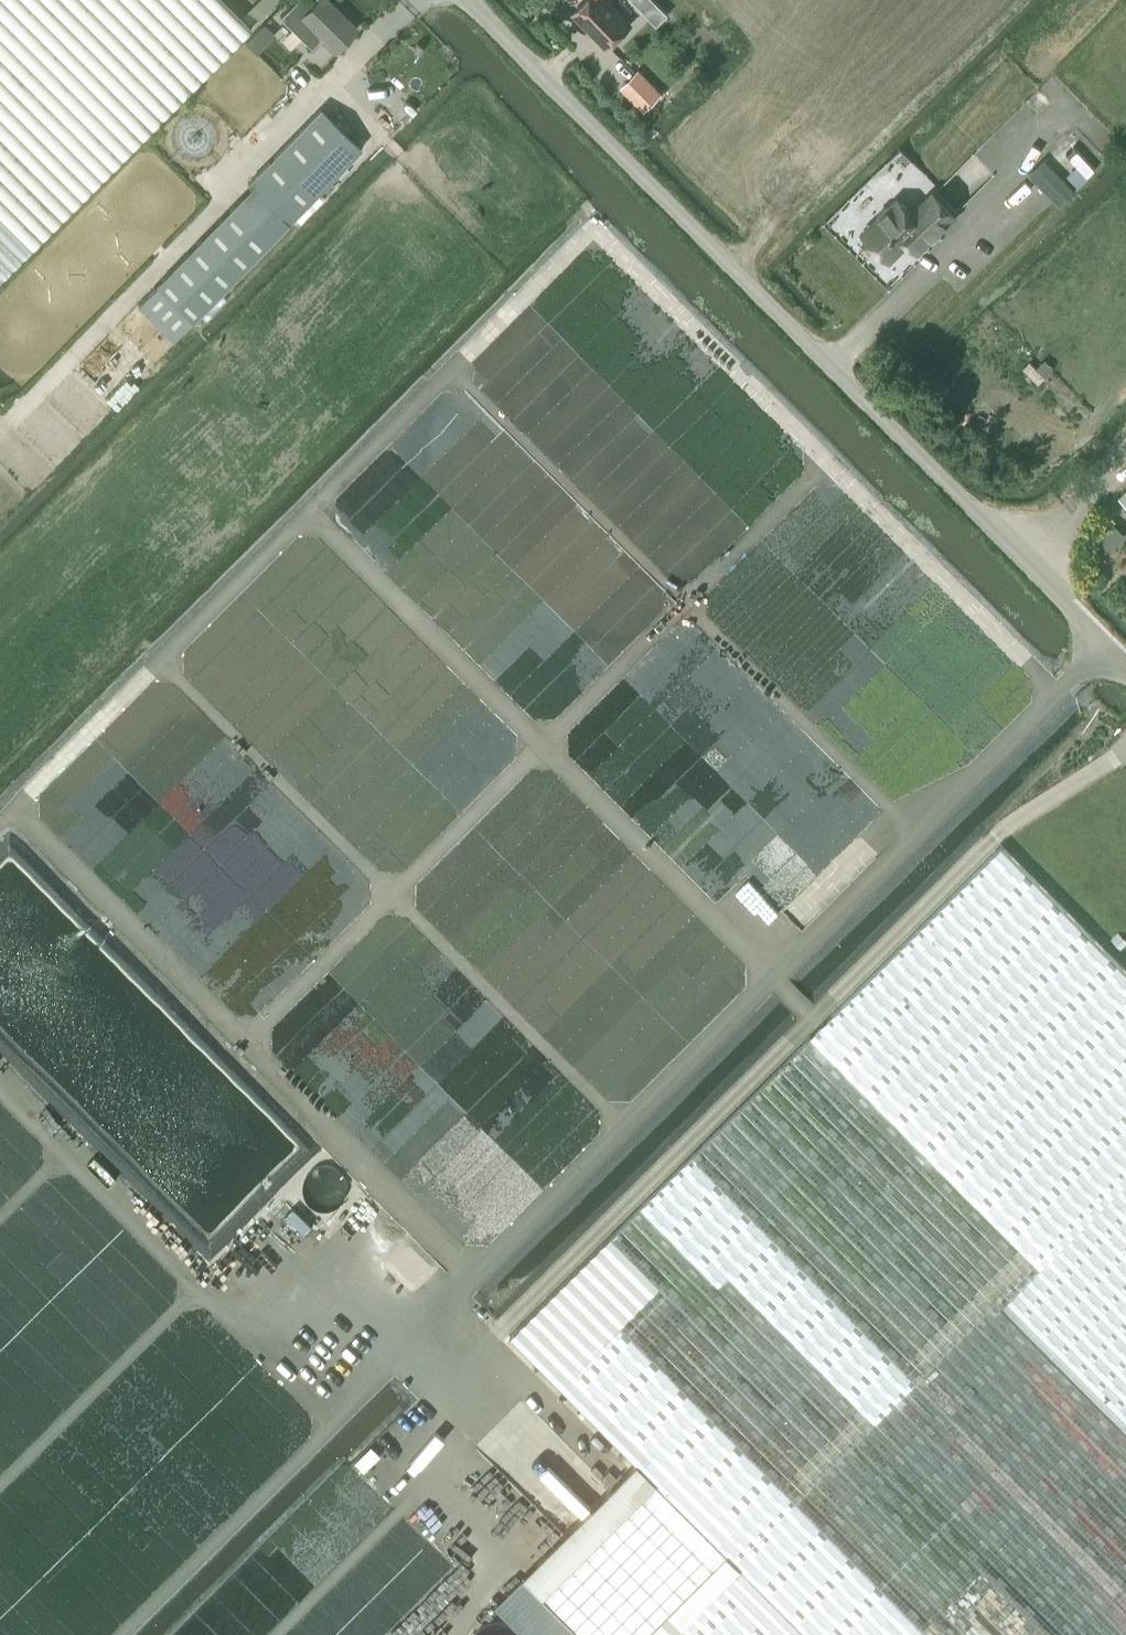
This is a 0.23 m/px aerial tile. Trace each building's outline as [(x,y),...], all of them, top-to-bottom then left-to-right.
[(250,27),(250,26),(224,0),(0,0),(0,277),(250,27)] [(280,16),(303,39),(311,47),(321,37),(334,49),(355,27),(328,0),(295,0),(280,16)] [(611,44),(631,24),(607,0),(586,0),(573,13),(607,47),(611,44)] [(313,51),(303,42),(278,67),(288,77),(313,51)] [(646,109),(661,94),(662,93),(640,71),(624,87),(646,109)] [(157,284),(136,304),(172,339),(192,319),(278,231),(288,222),(344,164),(360,148),(320,109),(248,183),(252,187),(243,197),(157,284)] [(1087,176),(1084,180),(1068,195),(1039,165),(1046,159),(1045,158),(1029,174),(1060,205),(1088,177),(1087,176)] [(954,214),(933,193),(911,214),(907,209),(907,206),(903,203),(900,203),(897,200),(890,207),(886,207),(879,213),(879,218),(864,233),(867,237),(867,242),(873,248),(878,248),(889,259),(908,241),(918,251),(954,214)] [(511,1334),(642,1465),(741,1564),(811,1634),(1125,1634),(1125,970),(1001,844),(511,1334)] [(741,1564),(642,1465),(529,1577),(586,1634),(811,1634),(741,1564)]
